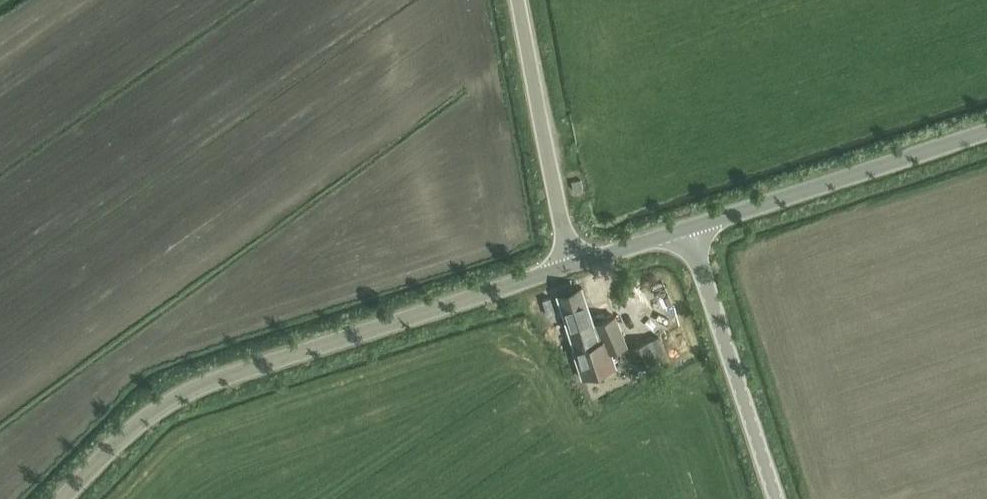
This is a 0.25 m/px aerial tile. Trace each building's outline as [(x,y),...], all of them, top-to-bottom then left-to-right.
[(593,325),(586,302),(582,288),(557,296),(575,351),(572,351),(581,379),(615,369),(610,353),(627,346),(615,316),(593,325)] [(628,349),(636,368),(660,359),(652,339),(628,349)]
